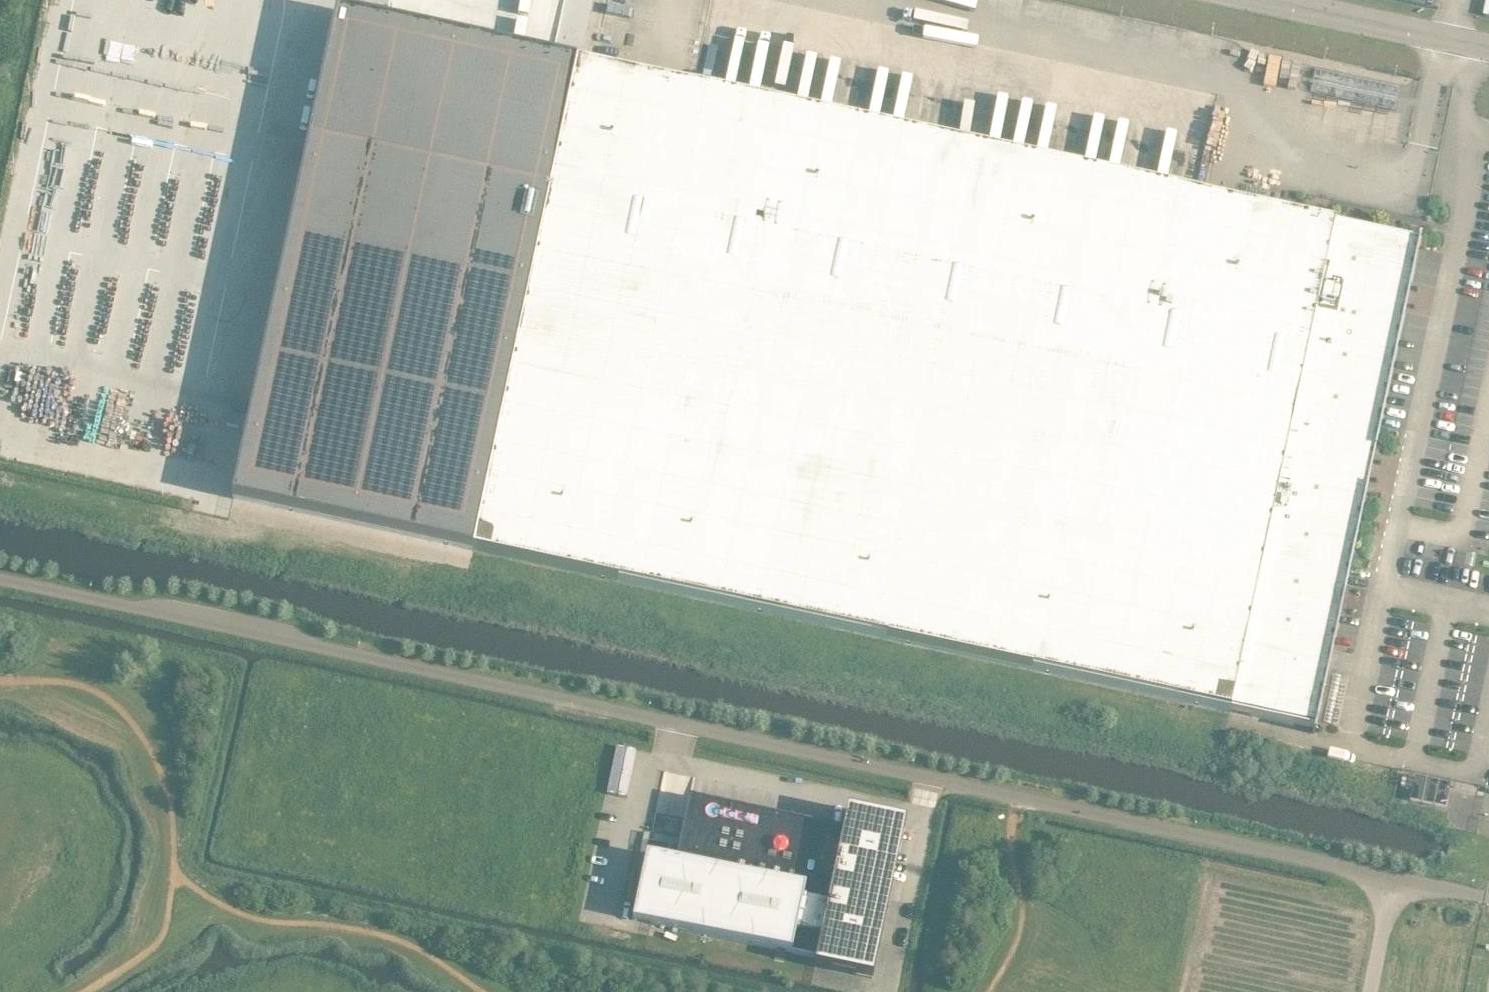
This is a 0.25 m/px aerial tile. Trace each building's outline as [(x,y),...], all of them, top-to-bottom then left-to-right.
[(1313,727),(1418,241),(577,61),(472,548),(1313,727)] [(1451,781),(1415,773),(1410,798),(1446,805),(1451,781)] [(646,852),(632,917),(815,955),(814,964),(872,976),(904,828),(905,820),(847,807),(843,827),(689,794),(675,858),(646,852)]
